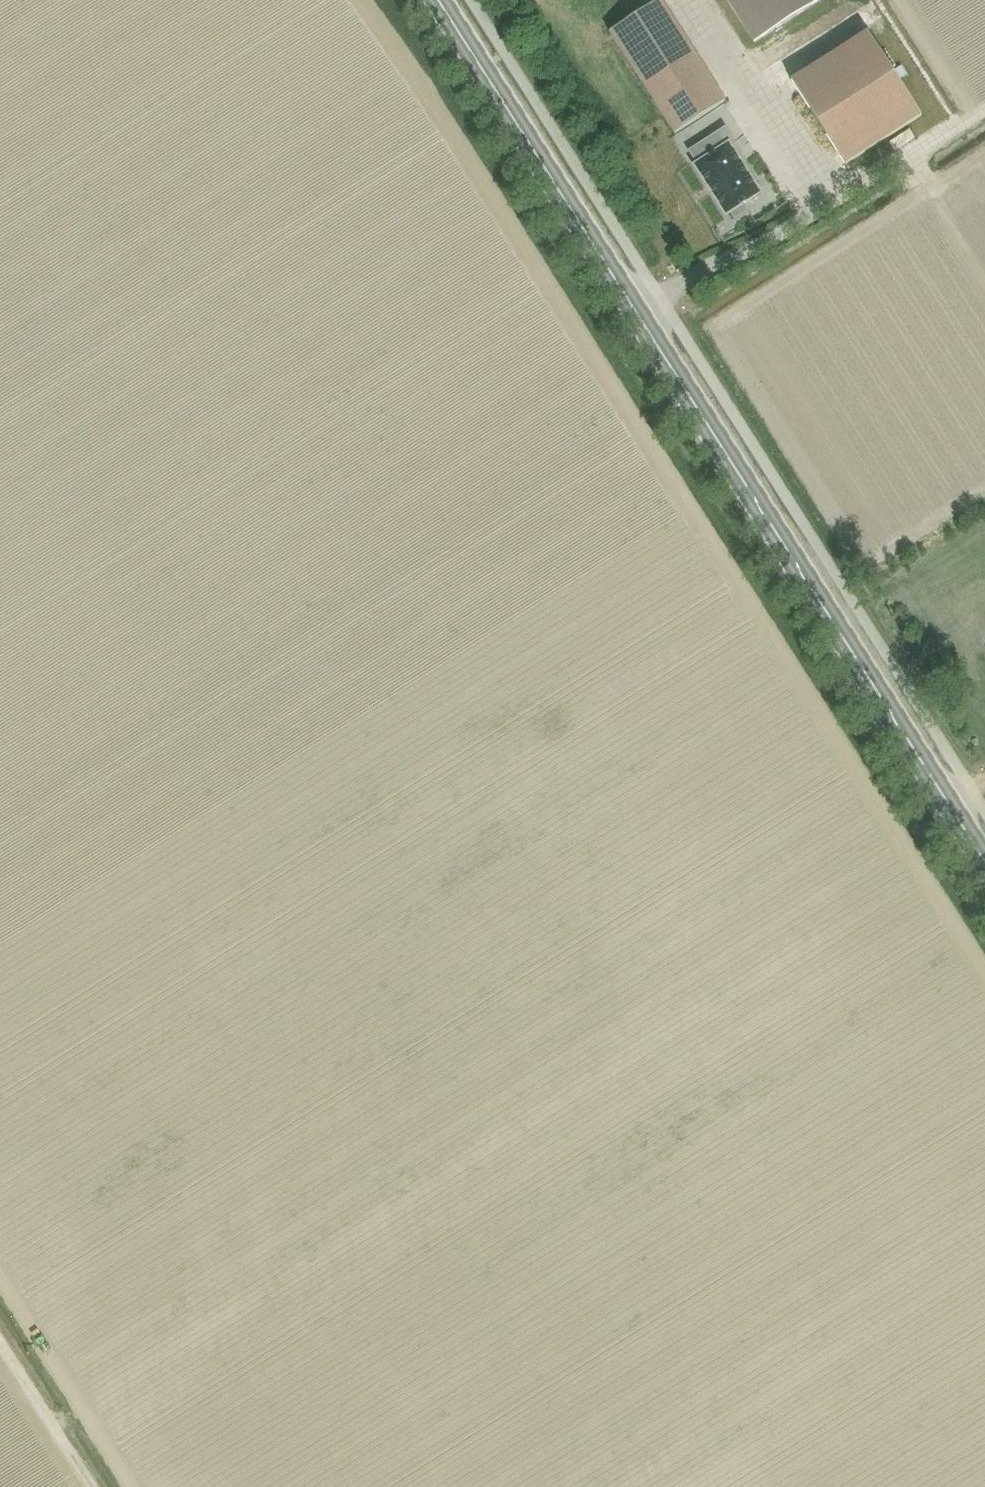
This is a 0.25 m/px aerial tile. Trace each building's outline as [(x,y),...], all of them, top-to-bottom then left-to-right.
[(664,121),(718,91),(666,0),(634,0),(605,17),(664,121)] [(754,43),(823,0),(727,0),(754,43)] [(922,117),(893,72),(868,32),(791,81),(845,166),(922,117)] [(767,58),(770,69),(785,65),(783,55),(767,58)] [(728,145),(694,166),(726,215),(730,212),(734,219),(747,211),(743,204),(759,194),(750,180),(754,177),(746,164),(742,167),(728,145)]
